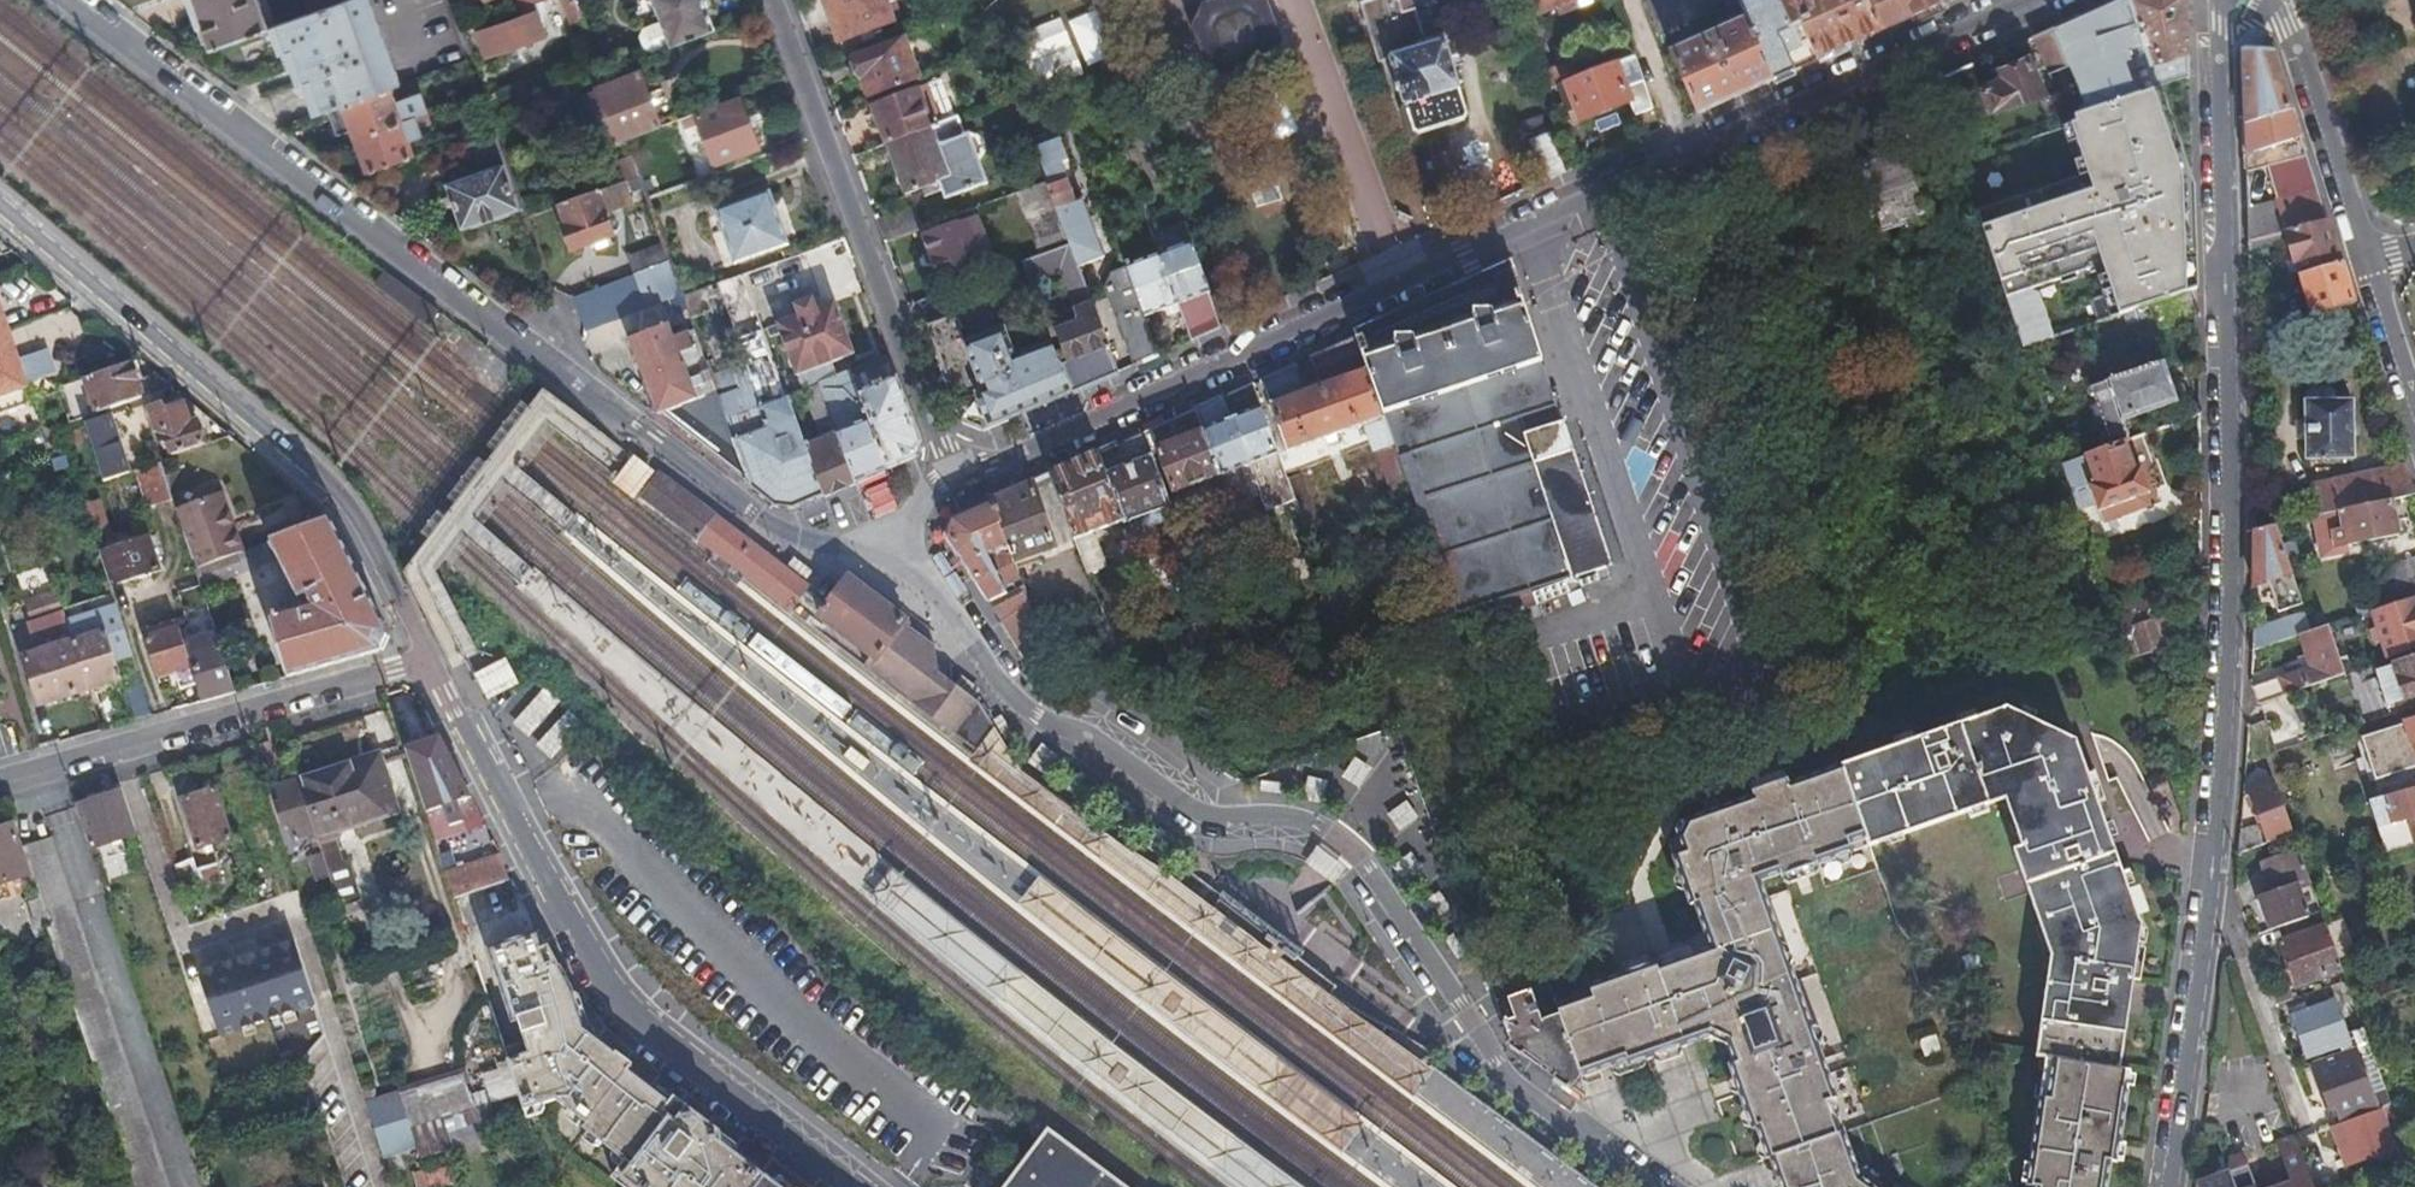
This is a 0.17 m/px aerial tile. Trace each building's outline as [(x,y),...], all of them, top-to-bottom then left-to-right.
[(213,46),(269,26),(261,0),(196,0),(213,46)] [(328,109),(399,83),(371,0),(342,0),(312,11),(278,23),(283,37),(278,39),(284,54),(296,51),(300,63),(297,64),(305,85),(315,82),(325,110),(328,109)] [(312,11),(342,0),(308,0),(312,11)] [(581,18),(575,0),(561,0),(570,23),(581,18)] [(649,51),(714,27),(704,0),(653,0),(660,19),(639,25),(649,51)] [(839,42),(900,19),(893,0),(823,0),(839,42)] [(1354,9),(1375,63),(1384,60),(1412,130),(1460,113),(1441,62),(1450,58),(1445,43),(1435,47),(1432,41),(1418,46),(1415,38),(1404,9),(1398,11),(1393,0),(1377,0),(1372,2),(1354,9)] [(1415,38),(1418,37),(1404,0),(1393,0),(1398,11),(1404,9),(1415,38)] [(1509,15),(1538,4),(1537,0),(1503,0),(1509,15)] [(1655,31),(1736,0),(1643,0),(1655,31)] [(1745,19),(1773,78),(1817,58),(1801,21),(1789,26),(1778,0),(1736,0),(1745,19)] [(1789,26),(1801,21),(1817,58),(1880,30),(1866,0),(1778,0),(1789,26)] [(1880,30),(1911,16),(1908,9),(1904,0),(1866,0),(1880,30)] [(1908,9),(1911,16),(1923,11),(1942,3),(1941,0),(1904,0),(1908,9)] [(2162,88),(2160,84),(2148,64),(2109,0),(2065,20),(2056,24),(2074,62),(2083,59),(2086,70),(2080,73),(2098,108),(2143,94),(2162,88)] [(2189,50),(2188,0),(2110,0),(2109,0),(2148,64),(2189,50)] [(1243,4),(1214,14),(1210,25),(1219,51),(1231,59),(1260,48),(1264,38),(1253,9),(1243,4)] [(534,10),(478,31),(484,52),(542,32),(534,10)] [(1773,78),(1745,19),(1672,51),(1698,111),(1773,78)] [(2065,63),(2049,27),(2031,35),(2047,72),(2065,63)] [(867,97),(915,78),(899,37),(851,56),(867,97)] [(2160,84),(2190,73),(2189,50),(2148,64),(2160,84)] [(1635,111),(1652,104),(1633,52),(1616,59),(1631,98),(1635,111)] [(1982,92),(1993,111),(2044,94),(2027,56),(1998,68),(2001,78),(1986,85),(1982,91),(1982,92)] [(1580,117),(1631,98),(1616,59),(1568,76),(1566,77),(1580,117)] [(1931,80),(1947,126),(1993,111),(1982,92),(1982,91),(1970,62),(1931,80)] [(1538,73),(1543,86),(1566,77),(1568,76),(1564,65),(1538,73)] [(624,136),(639,130),(662,121),(643,72),(595,89),(597,92),(587,96),(596,119),(605,115),(615,140),(624,136)] [(885,143),(955,117),(940,80),(871,106),(885,143)] [(360,126),(363,135),(434,110),(426,90),(404,98),(399,83),(328,109),(337,133),(360,126)] [(756,142),(739,92),(695,109),(699,121),(712,158),(756,142)] [(2170,173),(2143,94),(2098,108),(2115,156),(2101,160),(2111,193),(2170,173)] [(699,121),(695,109),(662,121),(666,132),(699,121)] [(434,110),(363,135),(374,166),(421,150),(416,136),(429,130),(426,122),(437,118),(434,110)] [(1540,110),(1517,117),(1522,133),(1545,124),(1540,110)] [(963,137),(955,117),(885,143),(905,191),(929,183),(937,180),(941,190),(944,196),(985,180),(978,159),(983,156),(974,134),(963,137)] [(1053,119),(1026,130),(1045,179),(1069,240),(1078,263),(1104,251),(1082,195),(1075,197),(1058,152),(1065,148),(1053,119)] [(1529,138),(1543,179),(1566,169),(1550,128),(1529,138)] [(624,136),(629,148),(643,142),(639,130),(624,136)] [(469,163),(499,152),(492,133),(461,144),(469,163)] [(619,181),(639,174),(630,151),(610,158),(619,181)] [(1916,191),(1903,152),(1860,167),(1867,191),(1861,193),(1868,213),(1911,194),(1916,191)] [(519,210),(503,165),(444,186),(460,230),(519,210)] [(2193,186),(2192,165),(2170,173),(2111,193),(2090,200),(2100,233),(2122,227),(2125,233),(2165,219),(2160,198),(2193,186)] [(1069,240),(1045,179),(1013,191),(1038,253),(1069,240)] [(933,193),(941,190),(937,180),(929,183),(933,193)] [(764,188),(713,206),(720,225),(709,229),(721,261),(782,237),(764,188)] [(598,189),(558,204),(574,249),(613,234),(598,189)] [(1924,215),(1916,191),(1911,194),(1919,217),(1924,215)] [(521,195),(525,205),(531,202),(527,193),(521,195)] [(1911,194),(1868,213),(1870,219),(1877,217),(1882,231),(1919,217),(1911,194)] [(975,215),(923,235),(939,277),(993,257),(975,215)] [(1149,232),(1156,250),(1174,299),(1188,337),(1220,323),(1181,219),(1149,232)] [(2300,274),(2341,263),(2327,220),(2287,230),(2300,274)] [(2248,240),(2249,260),(2286,249),(2281,232),(2248,240)] [(669,259),(661,239),(632,251),(639,270),(669,259)] [(1156,250),(1124,262),(1128,274),(1143,312),(1174,299),(1156,250)] [(1038,253),(1022,259),(1027,274),(1043,267),(1038,253)] [(2196,289),(2195,264),(2173,270),(2168,254),(2057,292),(2055,284),(2012,299),(2023,340),(2067,325),(2069,330),(2152,303),(2196,289)] [(690,314),(681,292),(669,259),(639,270),(573,295),(586,327),(668,298),(676,319),(690,314)] [(2312,315),(2354,305),(2341,263),(2300,274),(2312,315)] [(1086,284),(1078,264),(1069,269),(1076,288),(1079,287),(1086,284)] [(1451,609),(1458,629),(1499,615),(1501,619),(1584,588),(1579,575),(1609,566),(1511,268),(1433,303),(1355,337),(1392,443),(1407,485),(1410,492),(1447,597),(1451,609)] [(745,290),(738,272),(714,281),(721,300),(745,290)] [(1112,280),(1112,308),(1131,362),(1158,350),(1143,312),(1128,274),(1112,280)] [(1086,284),(1079,287),(1088,315),(1082,317),(1078,310),(1054,320),(1063,344),(1054,347),(1057,355),(1070,388),(1071,388),(1119,367),(1086,284)] [(2196,316),(2196,289),(2152,303),(2159,327),(2196,316)] [(775,321),(775,322),(786,350),(794,371),(850,349),(831,300),(813,306),(809,297),(788,304),(791,314),(775,321)] [(10,329),(0,300),(0,333),(10,329)] [(964,419),(982,428),(1070,388),(1057,355),(1022,370),(1003,326),(967,341),(955,314),(928,325),(964,419)] [(657,414),(665,411),(719,393),(712,375),(704,377),(686,332),(672,336),(668,324),(629,339),(657,414)] [(10,329),(0,333),(0,411),(34,401),(10,329)] [(1392,443),(1355,337),(1309,358),(1318,386),(1306,390),(1295,364),(1282,370),(1259,380),(1286,451),(1332,435),(1335,443),(1342,441),(1339,433),(1364,423),(1366,430),(1362,434),(1368,451),(1374,450),(1392,443)] [(920,441),(886,349),(848,363),(866,417),(884,468),(915,455),(920,441)] [(800,505),(822,495),(802,440),(782,386),(771,358),(759,364),(770,391),(757,395),(800,505)] [(144,394),(131,359),(63,383),(75,418),(83,415),(140,395),(144,394)] [(2128,437),(2130,437),(2124,418),(2177,400),(2163,360),(2093,386),(2113,443),(2128,437)] [(866,417),(848,363),(815,376),(835,429),(866,417)] [(791,508),(800,505),(757,395),(745,366),(734,370),(741,393),(722,400),(749,477),(752,487),(775,505),(791,508)] [(835,429),(815,376),(801,380),(822,433),(835,429)] [(2307,393),(2306,460),(2353,459),(2353,403),(2336,402),(2335,393),(2330,388),(2313,388),(2307,393)] [(665,411),(749,477),(722,400),(719,393),(665,411)] [(1228,504),(1256,494),(1245,464),(1229,420),(1221,397),(1194,409),(1221,483),(1228,504)] [(173,453),(205,441),(197,419),(190,421),(182,403),(164,408),(161,402),(151,405),(163,442),(170,441),(173,453)] [(1229,420),(1245,464),(1275,453),(1259,407),(1229,420)] [(1143,432),(1150,450),(1159,449),(1174,491),(1221,483),(1194,409),(1143,432)] [(112,415),(86,423),(105,478),(129,471),(112,415)] [(854,481),(884,468),(866,417),(835,429),(854,481)] [(822,495),(854,481),(835,429),(822,433),(802,440),(822,495)] [(1098,452),(1124,521),(1171,505),(1150,450),(1143,432),(1098,452)] [(2113,443),(2087,453),(2094,481),(2089,483),(2103,521),(2146,505),(2143,493),(2149,491),(2142,466),(2138,468),(2128,437),(2113,443)] [(1374,450),(1388,492),(1407,485),(1392,443),(1374,450)] [(1048,474),(1086,572),(1104,565),(1092,533),(1124,521),(1098,452),(1048,474)] [(2087,453),(2063,462),(2072,490),(2089,483),(2094,481),(2087,453)] [(646,463),(636,455),(613,481),(623,490),(633,498),(656,472),(646,463)] [(2406,466),(2315,485),(2321,516),(2342,511),(2346,511),(2392,501),(2414,496),(2414,494),(2406,466)] [(158,468),(136,470),(139,504),(161,502),(158,468)] [(1283,476),(1300,525),(1315,519),(1298,470),(1283,476)] [(1031,481),(991,499),(1013,561),(1054,545),(1031,481)] [(1390,498),(1410,492),(1407,485),(1388,492),(1390,498)] [(212,560),(239,550),(243,548),(221,492),(176,506),(181,520),(196,566),(212,560)] [(988,602),(1001,621),(1029,604),(1013,561),(991,499),(950,517),(945,537),(988,602)] [(2346,511),(2342,511),(2344,521),(2318,527),(2323,550),(2398,534),(2392,501),(2346,511)] [(266,620),(287,675),(381,650),(388,632),(326,517),(243,548),(239,550),(244,563),(276,552),(292,594),(300,593),(304,605),(266,620)] [(1315,519),(1300,525),(1302,531),(1317,525),(1315,519)] [(2277,525),(2254,530),(2253,585),(2268,581),(2278,611),(2302,604),(2277,525)] [(100,552),(111,585),(176,563),(167,531),(126,544),(100,552)] [(1131,579),(1144,574),(1131,538),(1121,542),(1124,548),(1120,550),(1131,579)] [(201,581),(205,593),(220,588),(212,560),(196,566),(201,581)] [(2392,568),(2397,585),(2379,592),(2384,609),(2414,599),(2414,560),(2392,568)] [(958,682),(935,666),(917,653),(912,628),(898,617),(879,604),(881,601),(842,574),(826,563),(800,600),(854,638),(846,648),(881,672),(908,691),(962,729),(965,725),(973,714),(977,707),(964,690),(958,682)] [(185,605),(206,598),(205,593),(201,581),(178,588),(185,605)] [(2159,591),(2112,608),(2115,615),(2110,616),(2119,643),(2124,656),(2128,654),(2175,639),(2159,591)] [(64,610),(59,595),(32,603),(39,618),(64,610)] [(1409,612),(1412,622),(1451,609),(1447,597),(1409,612)] [(2384,609),(2373,612),(2379,629),(2372,632),(2375,641),(2381,639),(2386,656),(2414,647),(2414,599),(2384,609)] [(92,618),(101,615),(98,604),(81,609),(85,619),(92,618)] [(1001,621),(1055,701),(1061,698),(1036,625),(1029,604),(1001,621)] [(202,699),(236,690),(210,610),(176,621),(197,682),(202,699)] [(2310,617),(2313,631),(2327,627),(2323,612),(2310,617)] [(2305,613),(2253,630),(2253,641),(2252,651),(2299,636),(2311,632),(2305,613)] [(105,629),(105,627),(101,615),(92,618),(96,632),(105,629)] [(136,718),(154,713),(123,621),(105,627),(105,629),(96,632),(74,640),(89,688),(123,678),(136,718)] [(179,687),(197,682),(176,621),(148,630),(161,671),(172,668),(179,687)] [(2313,631),(2311,632),(2299,636),(2309,669),(2253,687),(2259,704),(2344,676),(2329,626),(2327,627),(2313,631)] [(40,702),(89,688),(74,640),(25,656),(40,702)] [(508,653),(474,669),(476,673),(481,685),(488,698),(521,683),(515,669),(508,653)] [(2386,705),(2414,695),(2414,657),(2373,671),(2386,705)] [(536,693),(510,720),(544,753),(570,726),(536,693)] [(1908,740),(1841,764),(1866,837),(1903,825),(1905,833),(1989,803),(1986,795),(2009,786),(2025,828),(2016,832),(2020,846),(2015,848),(2038,918),(2045,916),(2057,944),(2056,970),(2046,970),(2033,1060),(2043,1061),(2120,1073),(2128,1012),(2121,1011),(2123,995),(2107,992),(2109,978),(2132,981),(2139,918),(2139,917),(2131,919),(2120,889),(2128,886),(2115,849),(2108,852),(2097,820),(2104,818),(2097,799),(2090,802),(2086,791),(2094,788),(2076,737),(2006,706),(1942,729),(1945,737),(1938,740),(1931,749),(1932,757),(1916,764),(1908,740)] [(1110,827),(1021,761),(977,707),(973,714),(965,725),(962,729),(981,744),(972,756),(1118,867),(1303,1008),(1421,1098),(1440,1070),(1326,984),(1319,979),(1311,973),(1278,948),(1262,936),(1260,935),(1252,930),(1238,919),(1222,908),(1110,827)] [(2375,779),(2414,766),(2414,721),(2361,738),(2375,779)] [(1942,729),(1908,740),(1916,764),(1932,757),(1931,749),(1938,740),(1945,737),(1942,729)] [(457,802),(472,798),(441,736),(405,749),(426,812),(442,807),(449,826),(464,820),(457,802)] [(330,876),(339,907),(361,901),(348,860),(341,861),(334,839),(399,818),(379,754),(299,780),(319,844),(323,855),(330,876)] [(1362,786),(1371,765),(1348,755),(1339,777),(1362,786)] [(1866,837),(1841,764),(1789,783),(1818,864),(1855,851),(1851,842),(1866,837)] [(1327,794),(1351,802),(1357,785),(1333,777),(1327,794)] [(319,844),(299,780),(279,786),(288,815),(292,827),(295,838),(312,835),(315,845),(319,844)] [(2268,843),(2293,835),(2274,781),(2250,790),(2268,843)] [(1818,864),(1789,783),(1752,795),(1782,873),(1783,877),(1818,864)] [(2008,810),(2016,832),(2025,828),(2009,786),(1986,795),(1989,803),(2003,798),(2008,810)] [(196,849),(233,837),(218,788),(181,799),(196,849)] [(2097,799),(2094,788),(2086,791),(2090,802),(2097,799)] [(2368,802),(2387,859),(2414,851),(2414,826),(2413,827),(2410,817),(2414,816),(2414,788),(2368,802)] [(78,805),(93,848),(99,845),(103,860),(128,851),(123,837),(138,832),(124,791),(102,798),(78,805)] [(1782,873),(1752,795),(1752,796),(1689,817),(1679,839),(1684,856),(1674,859),(1690,906),(1696,905),(1709,949),(1656,966),(1685,1048),(1703,1042),(1702,1037),(1707,1035),(1728,1047),(1724,1050),(1729,1070),(1726,1070),(1748,1129),(1753,1127),(1763,1160),(1769,1158),(1833,1136),(1822,1104),(1831,1100),(1834,1099),(1788,971),(1791,963),(1787,949),(1779,946),(1757,881),(1782,873)] [(1393,829),(1416,819),(1406,799),(1384,810),(1393,829)] [(476,826),(482,823),(472,804),(467,806),(476,826)] [(426,812),(432,832),(449,826),(442,807),(426,812)] [(292,827),(288,815),(281,817),(284,828),(292,827)] [(2108,852),(2115,849),(2104,818),(2097,820),(2108,852)] [(20,844),(14,823),(0,827),(0,891),(7,889),(5,882),(30,874),(20,844)] [(1903,825),(1866,837),(1869,846),(1905,833),(1903,825)] [(470,853),(492,841),(484,827),(461,839),(470,853)] [(2257,831),(2238,837),(2237,854),(2263,845),(2257,831)] [(1869,846),(1866,837),(1851,842),(1855,851),(1869,846)] [(52,838),(27,845),(27,842),(20,844),(30,874),(32,883),(36,882),(50,921),(53,928),(48,930),(128,1171),(133,1186),(168,1186),(52,838)] [(2297,885),(2310,881),(2299,852),(2271,863),(2280,893),(2258,900),(2270,932),(2285,926),(2307,918),(2297,885)] [(318,880),(330,876),(323,855),(311,857),(318,880)] [(185,895),(221,884),(215,863),(196,869),(193,858),(175,864),(185,895)] [(462,875),(486,866),(484,858),(460,866),(462,875)] [(448,880),(454,899),(508,879),(503,860),(486,866),(462,875),(448,880)] [(892,864),(866,893),(1099,1079),(1239,1186),(1307,1186),(1165,1084),(1056,1000),(892,864)] [(1361,1123),(1039,878),(1020,903),(1224,1054),(1341,1150),(1361,1123)] [(2321,913),(2310,881),(2297,885),(2307,918),(2321,913)] [(36,882),(32,883),(23,886),(36,924),(50,921),(36,882)] [(2131,919),(2139,917),(2128,886),(2120,889),(2131,919)] [(2321,913),(2307,918),(2285,926),(2289,939),(2279,942),(2295,987),(2341,969),(2321,913)] [(2048,948),(2057,944),(2045,916),(2038,918),(2048,948)] [(681,1114),(640,1082),(628,1073),(630,1069),(592,1040),(580,1031),(567,986),(563,979),(543,936),(489,953),(524,1059),(508,1063),(518,1094),(525,1113),(558,1103),(590,1127),(585,1131),(593,1137),(628,1164),(618,1180),(628,1186),(760,1186),(766,1179),(747,1164),(722,1145),(681,1114)] [(202,972),(222,1037),(317,1007),(297,942),(202,972)] [(2049,950),(2046,970),(2056,970),(2057,944),(2048,948),(2049,950)] [(1656,966),(1622,978),(1651,1060),(1685,1048),(1656,966)] [(1580,1077),(1558,1016),(1539,1021),(1523,975),(1489,986),(1510,1043),(1585,1097),(1586,1094),(1580,1077)] [(1622,978),(1553,1000),(1558,1016),(1580,1077),(1628,1061),(1630,1067),(1651,1060),(1622,978)] [(2121,1011),(2128,1012),(2132,981),(2109,978),(2107,992),(2123,995),(2121,1011)] [(2274,1006),(2292,1000),(2290,995),(2282,989),(2269,994),(2274,1006)] [(2292,1015),(2306,1056),(2348,1041),(2333,1001),(2292,1015)] [(2370,1092),(2354,1047),(2314,1062),(2331,1106),(2337,1104),(2343,1121),(2379,1108),(2389,1104),(2384,1088),(2370,1092)] [(2109,1157),(2111,1138),(2116,1138),(2120,1106),(2114,1105),(2116,1089),(2120,1089),(2122,1073),(2120,1073),(2043,1061),(2028,1184),(2035,1185),(2035,1186),(2105,1186),(2109,1157)] [(397,1088),(399,1095),(464,1074),(462,1068),(397,1088)] [(2124,1106),(2128,1075),(2122,1073),(2120,1089),(2116,1089),(2114,1105),(2120,1106),(2124,1106)] [(407,1119),(420,1160),(455,1148),(450,1133),(445,1118),(475,1108),(464,1074),(399,1095),(407,1119)] [(1833,1136),(1843,1132),(1831,1100),(1822,1104),(1833,1136)] [(2396,1123),(2389,1104),(2379,1108),(2380,1111),(2344,1124),(2343,1121),(2334,1124),(2341,1148),(2345,1147),(2347,1153),(2353,1151),(2356,1161),(2392,1148),(2385,1127),(2396,1123)] [(1053,1125),(1012,1176),(1004,1186),(1133,1186),(1132,1186),(1127,1182),(1102,1163),(1099,1161),(1098,1160),(1062,1132),(1053,1125)] [(2410,1161),(2398,1128),(2392,1130),(2400,1152),(2394,1156),(2399,1165),(2410,1161)] [(1860,1180),(1843,1132),(1833,1136),(1769,1158),(1779,1186),(1870,1186),(1860,1180)] [(2294,1138),(2293,1134),(2274,1141),(2289,1180),(2284,1182),(2285,1186),(2311,1186),(2305,1168),(2294,1138)] [(2111,1138),(2109,1157),(2118,1157),(2120,1139),(2116,1138),(2111,1138)] [(381,1144),(390,1172),(405,1167),(395,1140),(381,1144)] [(2241,1152),(2223,1158),(2227,1171),(2233,1186),(2254,1186),(2241,1152)] [(2330,1159),(2305,1168),(2311,1186),(2339,1186),(2330,1159)] [(2227,1171),(2196,1183),(2198,1186),(2233,1186),(2227,1171)] [(766,1179),(760,1186),(776,1186),(766,1179)]
